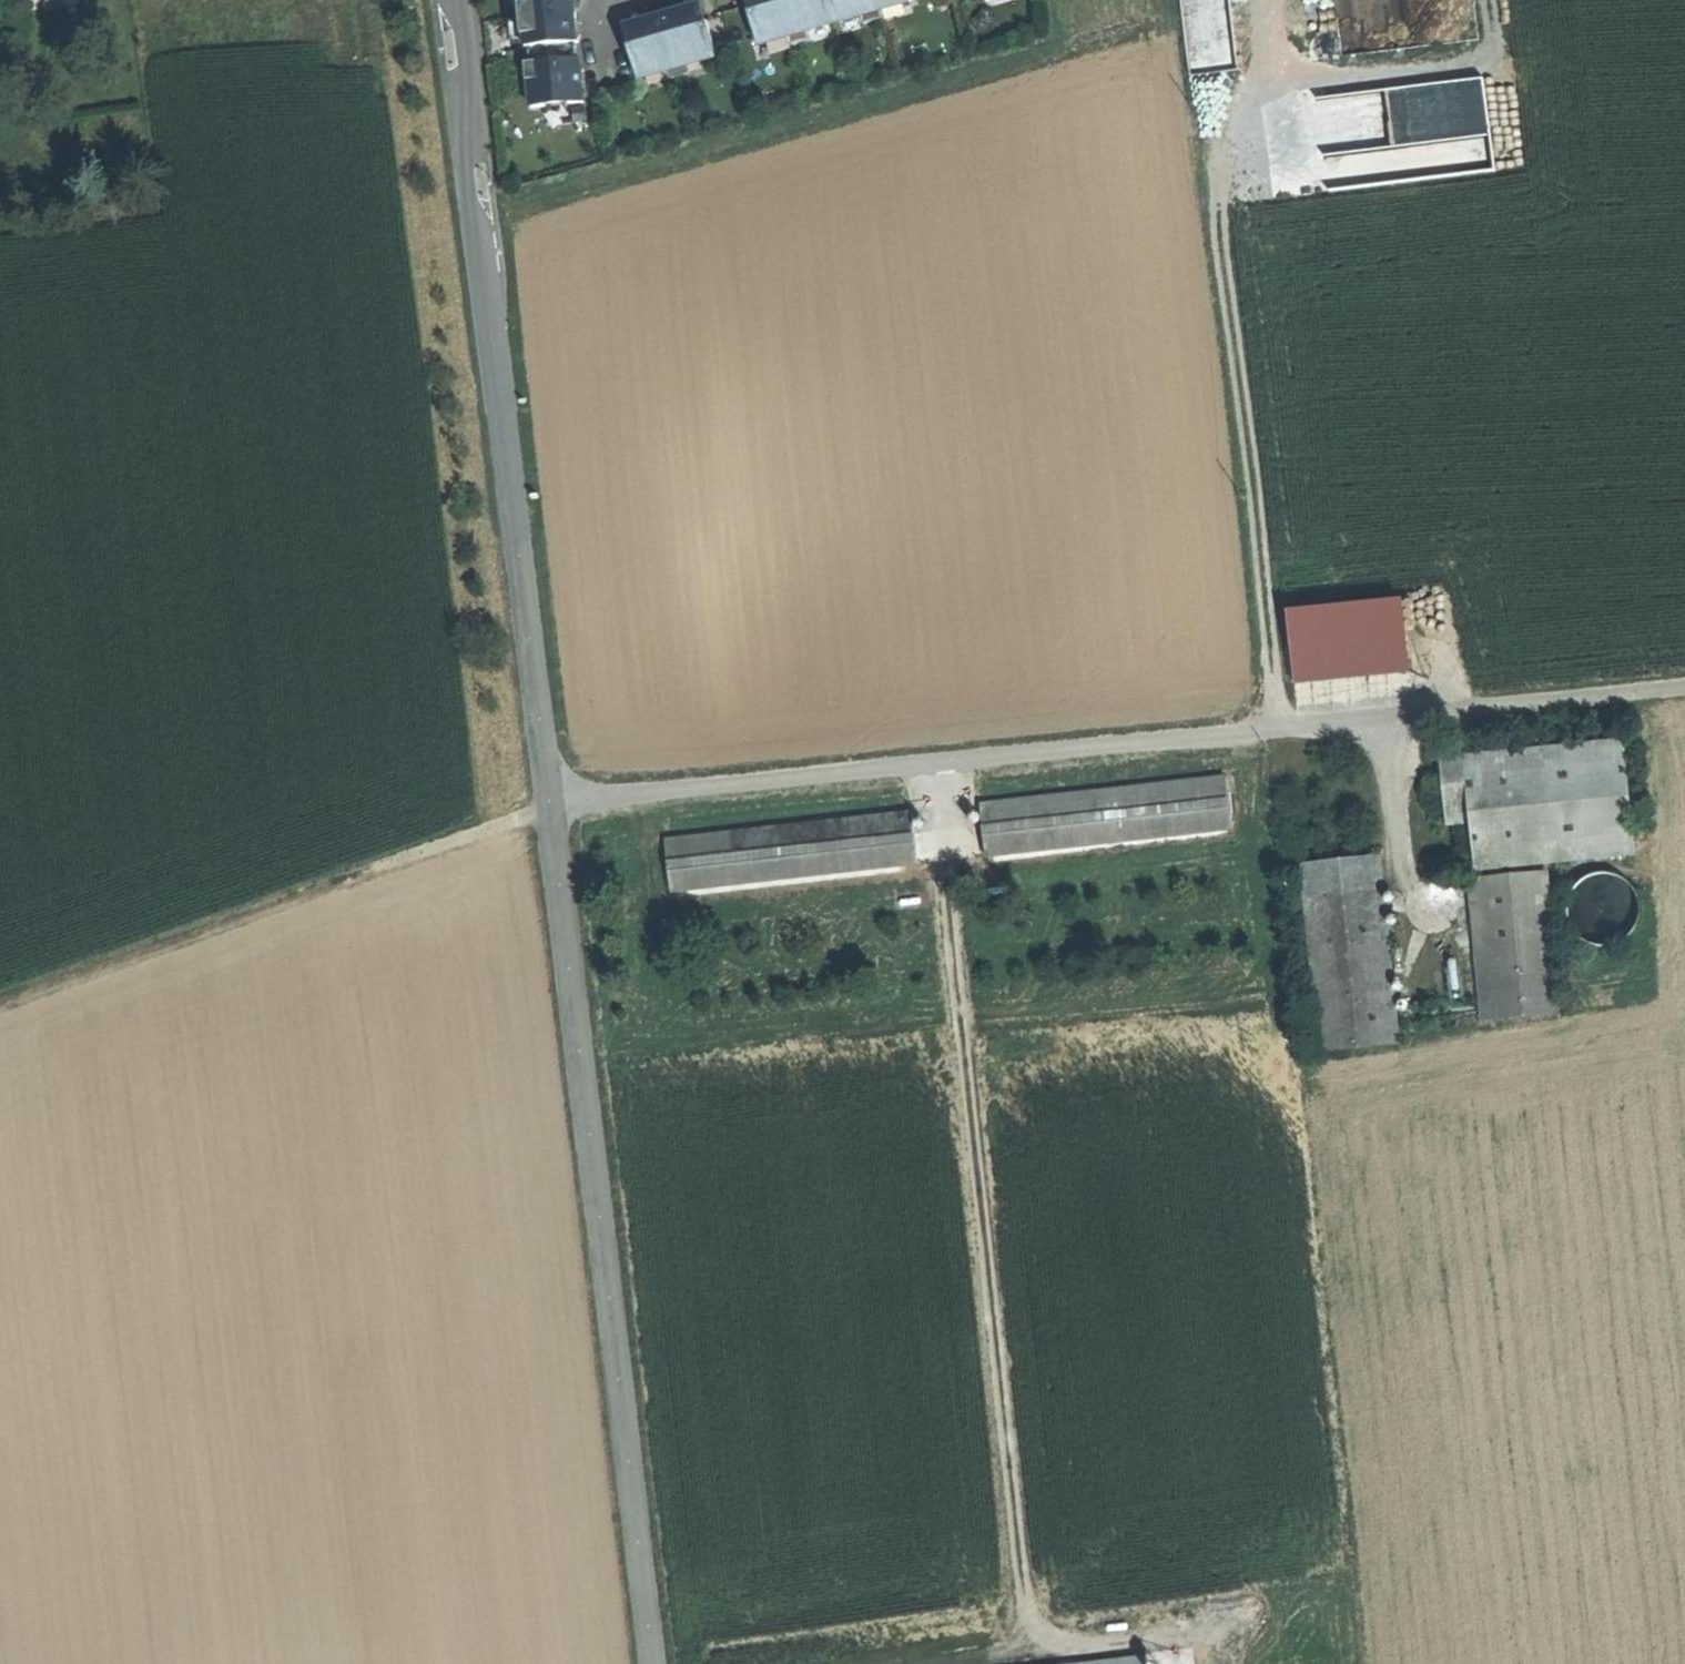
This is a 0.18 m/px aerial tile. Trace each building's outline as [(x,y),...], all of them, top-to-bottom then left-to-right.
[(75,0),(26,0),(27,12),(75,7),(75,0)] [(522,5),(520,5),(523,35),(524,35),(525,47),(529,47),(530,63),(525,63),(527,80),(528,80),(531,107),(583,103),(579,59),(576,59),(576,51),(575,43),(578,43),(574,0),(521,0),(522,5)] [(748,9),(763,4),(762,0),(745,0),(748,9)] [(758,44),(787,36),(790,45),(809,39),(807,30),(861,15),(864,24),(883,18),(881,9),(910,1),(910,0),(762,0),(763,4),(748,9),(758,44)] [(705,21),(700,4),(686,9),(675,12),(678,21),(688,18),(691,25),(705,21)] [(627,43),(637,78),(645,76),(645,75),(667,69),(669,79),(689,74),(686,64),(708,57),(708,58),(716,56),(706,21),(705,21),(691,25),(688,18),(678,21),(675,12),(648,19),(651,28),(640,31),(643,39),(628,43),(627,43)] [(637,23),(623,26),(628,43),(643,39),(640,31),(651,28),(648,19),(637,23)] [(1398,601),(1287,612),(1294,684),(1406,672),(1398,601)] [(1465,854),(1622,836),(1610,723),(1452,741),(1458,796),(1465,854)] [(1436,798),(1458,796),(1452,741),(1429,744),(1436,798)] [(1233,782),(986,806),(992,858),(1238,833),(1233,782)] [(676,890),(923,865),(918,813),(671,838),(676,890)] [(1480,1002),(1566,993),(1551,855),(1465,864),(1480,1002)] [(1318,1030),(1401,1019),(1382,872),(1299,883),(1318,1030)]
